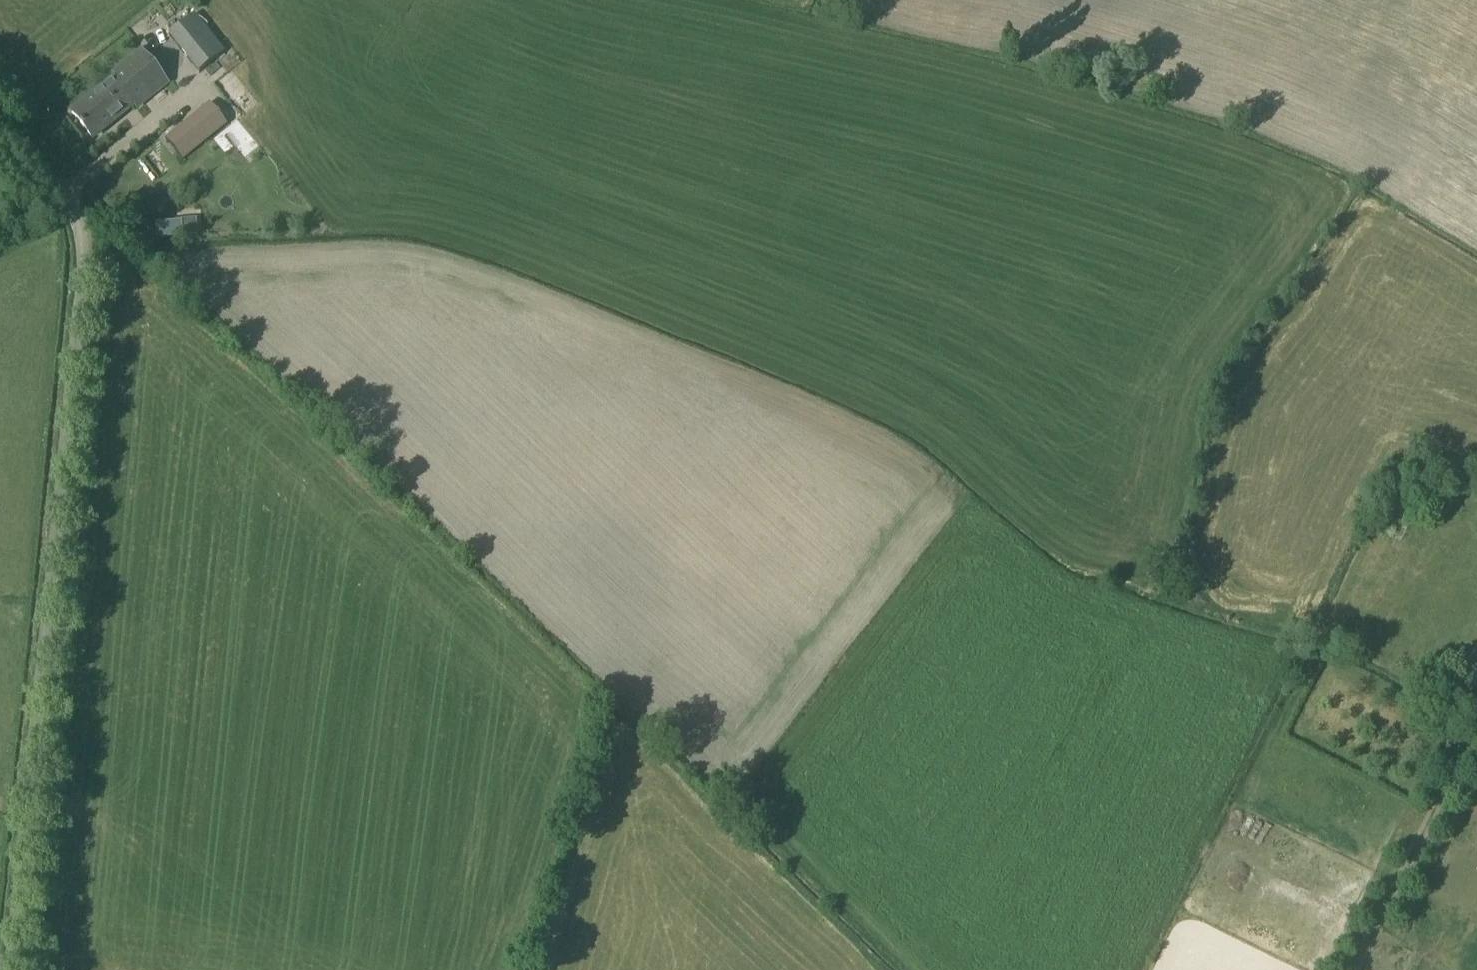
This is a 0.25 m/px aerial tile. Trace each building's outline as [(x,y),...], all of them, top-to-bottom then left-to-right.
[(155,2),(117,31),(129,45),(140,37),(147,46),(163,34),(156,25),(166,16),(155,2)] [(196,14),(169,36),(200,75),(226,52),(196,14)] [(73,114),(93,139),(166,80),(146,55),(73,114)] [(166,138),(184,161),(226,127),(208,105),(166,138)] [(194,221),(154,224),(155,243),(196,240),(194,221)] [(1467,667),(1476,674),(1476,651),(1467,667)]
